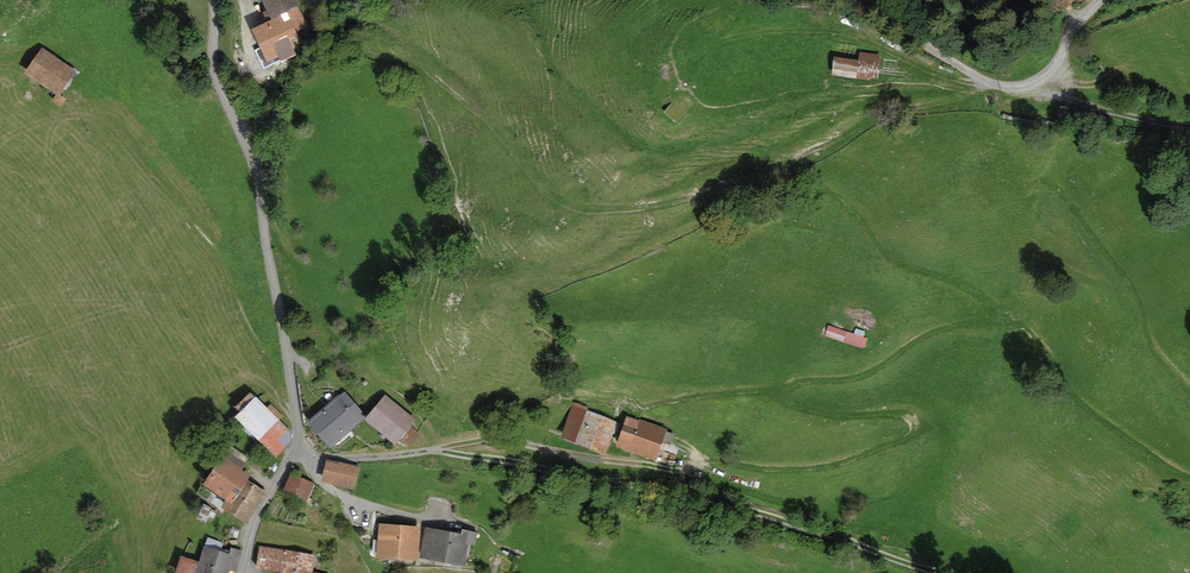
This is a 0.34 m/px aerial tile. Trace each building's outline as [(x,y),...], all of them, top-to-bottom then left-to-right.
[(273,19),(278,16),(286,32),(296,27),(297,31),(308,26),(298,7),(300,6),(297,0),(263,0),(273,19)] [(278,17),(252,29),(266,60),(268,59),(271,64),(288,56),(290,49),(292,48),(278,17)] [(76,70),(42,47),(24,73),(58,96),(76,70)] [(858,59),(834,56),(831,75),(871,80),(871,77),(878,78),(881,54),(859,51),(858,59)] [(869,339),(829,325),(825,336),(865,349),(869,339)] [(267,407),(251,391),(235,407),(240,412),(235,417),(276,457),(292,441),(292,431),(280,419),(283,416),(271,403),(267,407)] [(339,393),(307,422),(330,448),(365,417),(363,415),(364,413),(344,391),(340,395),(339,393)] [(386,394),(364,419),(395,445),(400,439),(409,447),(420,434),(411,426),(416,420),(386,394)] [(618,422),(573,405),(561,437),(605,454),(618,422)] [(639,420),(627,416),(616,446),(656,460),(663,440),(672,443),(675,434),(666,431),(667,429),(639,419),(639,420)] [(204,485),(226,500),(221,507),(246,524),(267,493),(248,480),(251,476),(242,470),(250,458),(231,445),(204,485)] [(258,450),(253,445),(248,450),(253,455),(258,450)] [(338,462),(326,459),(321,482),(334,485),(334,486),(353,491),(359,466),(338,461),(338,462)] [(315,483),(291,473),(284,490),(308,500),(315,483)] [(212,509),(204,505),(197,519),(205,523),(212,509)] [(421,526),(379,523),(379,527),(376,527),(375,537),(378,538),(376,557),(418,560),(421,526)] [(461,533),(425,526),(419,558),(465,566),(469,545),(475,546),(478,532),(462,529),(461,533)] [(207,537),(199,561),(181,555),(175,572),(228,572),(229,570),(236,572),(243,551),(231,547),(229,553),(221,551),(223,542),(207,537)] [(259,546),(256,568),(281,572),(325,572),(313,571),(316,554),(259,546)]
